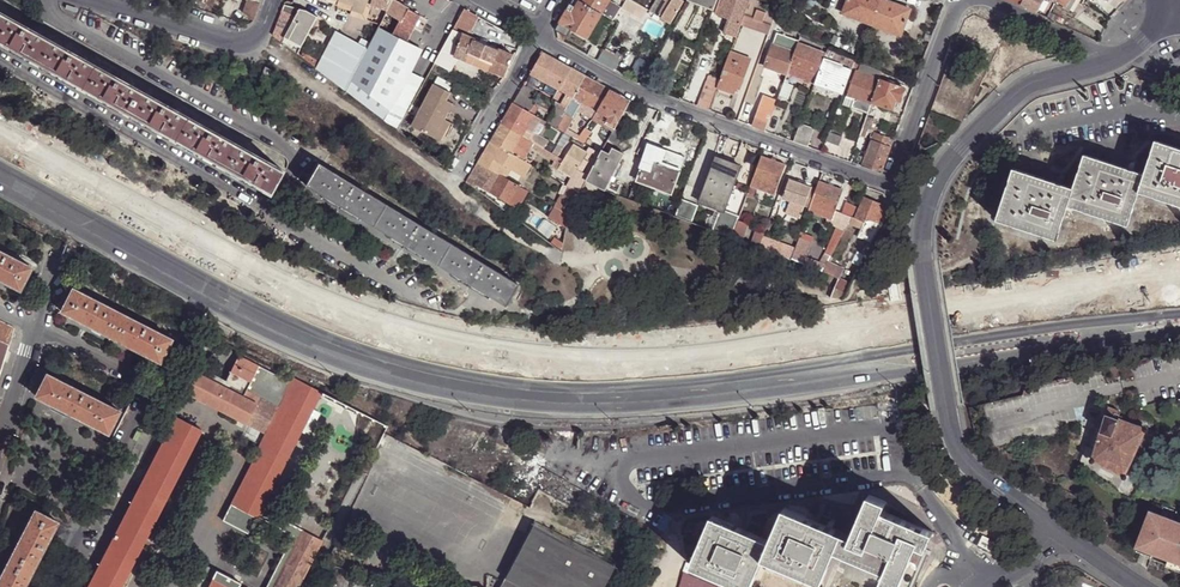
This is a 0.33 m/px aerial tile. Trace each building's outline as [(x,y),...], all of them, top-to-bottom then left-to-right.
[(253,20),(260,0),(246,0),(242,11),(253,20)] [(338,2),(353,7),(351,12),(363,16),(367,4),(371,5),(386,11),(392,0),(339,0),(338,2)] [(394,0),(392,0),(386,11),(386,12),(401,21),(402,22),(409,9),(400,4),(394,0)] [(581,1),(602,14),(609,1),(610,0),(581,0),(581,1)] [(652,13),(661,18),(672,0),(660,0),(652,13)] [(661,18),(666,21),(671,24),(684,1),(683,0),(672,0),(661,18)] [(688,0),(714,10),(717,0),(688,0)] [(749,0),(724,0),(721,8),(718,7),(716,11),(720,12),(719,14),(731,18),(726,32),(737,36),(741,23),(744,15),(749,0)] [(776,15),(758,0),(749,0),(744,15),(753,18),(753,19),(771,25),(776,15)] [(872,24),(881,0),(848,0),(843,13),(872,24)] [(872,24),(901,36),(910,10),(886,0),(881,0),(872,24)] [(1021,6),(1037,14),(1044,0),(1023,0),(1021,6)] [(1066,7),(1070,9),(1075,0),(1069,0),(1066,7)] [(560,22),(571,27),(588,38),(602,14),(581,1),(577,7),(573,15),(567,11),(560,22)] [(609,1),(602,14),(615,22),(622,9),(609,1)] [(365,21),(371,5),(367,4),(363,16),(351,12),(353,7),(338,2),(337,6),(348,10),(346,14),(365,21)] [(571,3),(567,11),(573,15),(577,7),(571,3)] [(281,12),(294,19),(299,9),(284,5),(281,12)] [(452,29),(450,28),(433,63),(449,69),(456,55),(467,60),(470,54),(492,62),(489,69),(505,76),(514,55),(466,35),(478,16),(464,8),(452,29)] [(294,19),(300,22),(306,11),(299,9),(294,19)] [(420,15),(409,9),(402,22),(413,28),(420,15)] [(287,46),(298,54),(300,49),(317,17),(306,11),(300,22),(287,46)] [(44,36),(0,12),(0,41),(31,58),(44,36)] [(1047,18),(1055,22),(1058,16),(1049,13),(1047,18)] [(769,33),(771,25),(753,19),(753,18),(744,15),(741,23),(769,33)] [(666,21),(661,18),(656,27),(661,30),(666,21)] [(282,42),(287,46),(300,22),(294,19),(282,42)] [(402,22),(401,21),(393,36),(405,42),(413,28),(402,22)] [(560,22),(557,28),(567,35),(571,27),(560,22)] [(357,83),(390,108),(409,72),(421,49),(405,42),(393,36),(378,28),(367,49),(352,79),(357,83)] [(298,54),(347,90),(352,79),(367,49),(336,32),(319,63),(300,49),(298,54)] [(921,39),(930,43),(933,36),(923,33),(921,39)] [(798,43),(799,42),(777,34),(765,67),(786,75),(789,66),(798,43)] [(79,85),(91,63),(44,36),(31,58),(79,85)] [(826,54),(798,43),(789,66),(817,77),(825,58),(826,54)] [(604,49),(597,60),(616,71),(625,56),(620,54),(618,57),(604,49)] [(856,61),(828,49),(826,54),(825,58),(844,64),(843,66),(853,69),(853,67),(856,61)] [(751,59),(731,51),(720,80),(717,87),(734,93),(736,87),(740,89),(751,59)] [(543,52),(531,73),(560,90),(572,68),(543,52)] [(625,56),(616,71),(624,75),(634,57),(627,53),(625,56)] [(470,54),(467,60),(489,69),(492,62),(470,54)] [(825,58),(817,77),(815,83),(815,84),(843,94),(853,69),(843,66),(844,64),(825,58)] [(862,64),(856,61),(853,67),(860,70),(862,64)] [(126,111),(139,89),(91,63),(79,85),(126,111)] [(789,66),(786,75),(784,79),(789,81),(791,74),(815,83),(817,77),(789,66)] [(264,67),(259,78),(271,84),(277,73),(264,67)] [(572,68),(560,90),(567,94),(574,98),(586,76),(572,68)] [(881,79),(878,78),(857,71),(844,102),(852,106),(855,98),(860,100),(871,104),(873,102),(881,79)] [(409,72),(390,108),(403,115),(422,78),(409,72)] [(597,111),(610,89),(586,76),(574,98),(580,102),(596,111),(597,111)] [(709,76),(697,105),(709,109),(717,87),(720,80),(709,76)] [(887,82),(881,79),(873,102),(892,109),(896,99),(900,101),(905,89),(887,82)] [(352,94),(385,119),(390,108),(357,83),(352,94)] [(411,125),(435,138),(445,120),(453,104),(446,99),(450,93),(433,84),(411,125)] [(523,85),(513,103),(529,112),(533,106),(534,105),(531,103),(533,100),(527,97),(530,89),(523,85)] [(174,138),(186,116),(139,89),(126,111),(174,138)] [(613,130),(630,101),(610,89),(597,111),(596,111),(593,116),(591,120),(612,133),(613,130)] [(566,111),(574,98),(567,94),(560,107),(566,111)] [(764,94),(751,125),(764,130),(777,98),(764,94)] [(580,102),(574,98),(566,111),(557,128),(563,132),(578,106),(580,102)] [(858,108),(860,100),(855,98),(852,106),(858,108)] [(869,113),(871,104),(860,100),(858,108),(869,113)] [(596,111),(580,102),(578,106),(586,109),(583,114),(591,117),(591,116),(593,116),(596,111)] [(529,112),(513,103),(501,123),(522,135),(526,128),(534,115),(533,114),(529,112)] [(557,128),(566,111),(560,107),(557,106),(555,106),(545,122),(557,128)] [(534,132),(542,119),(534,115),(526,128),(534,132)] [(875,117),(868,115),(864,124),(872,127),(873,123),(875,117)] [(221,164),(233,142),(186,116),(174,138),(221,164)] [(445,120),(435,138),(440,140),(449,122),(445,120)] [(801,122),(793,140),(803,144),(807,146),(814,127),(801,122)] [(522,135),(501,123),(491,141),(523,160),(531,147),(555,160),(552,167),(557,170),(561,163),(564,160),(558,157),(533,141),(522,135)] [(532,135),(534,132),(526,128),(522,135),(533,141),(535,137),(532,135)] [(871,129),(867,128),(864,137),(870,139),(873,132),(873,130),(871,129)] [(583,143),(589,147),(591,144),(586,140),(591,132),(584,129),(581,135),(577,140),(583,143)] [(612,133),(607,141),(615,146),(621,134),(613,130),(612,133)] [(571,136),(564,132),(556,148),(535,137),(533,141),(558,157),(571,136)] [(842,137),(829,132),(826,141),(839,146),(842,137)] [(891,147),(894,140),(873,132),(870,139),(870,140),(871,141),(891,147)] [(1138,191),(1179,204),(1179,148),(1156,140),(1144,174),(1138,191)] [(517,171),(523,160),(491,141),(485,152),(510,167),(517,171)] [(871,141),(862,166),(881,173),(891,147),(871,141)] [(233,142),(221,164),(268,191),(281,169),(233,142)] [(587,153),(589,147),(583,143),(580,149),(587,153)] [(575,171),(576,170),(583,159),(587,153),(580,149),(573,144),(564,160),(561,163),(575,171)] [(586,181),(605,189),(622,153),(604,146),(600,153),(588,176),(586,181)] [(576,170),(588,176),(600,153),(589,147),(587,153),(583,159),(576,170)] [(510,167),(485,152),(479,163),(504,178),(510,167)] [(1074,188),(1068,205),(1128,225),(1138,191),(1144,174),(1128,169),(1119,166),(1085,155),(1074,188)] [(761,156),(751,184),(755,186),(755,188),(774,195),(785,165),(761,156)] [(680,170),(645,157),(636,180),(671,193),(680,170)] [(1122,157),(1119,166),(1128,169),(1129,166),(1132,163),(1136,162),(1122,157)] [(740,166),(716,158),(700,202),(720,210),(724,211),(724,210),(740,166)] [(525,176),(531,165),(523,160),(517,171),(525,176)] [(371,224),(384,202),(318,162),(305,184),(371,224)] [(528,192),(504,178),(479,163),(467,181),(476,187),(477,185),(518,210),(528,192)] [(557,170),(571,178),(575,171),(561,163),(557,170)] [(1057,183),(1048,180),(1014,169),(998,219),(1057,239),(1068,205),(1074,188),(1057,183)] [(585,180),(586,181),(588,176),(576,170),(575,171),(571,178),(566,186),(568,186),(578,192),(585,180)] [(1051,171),(1048,180),(1057,183),(1059,180),(1061,177),(1065,176),(1051,171)] [(804,205),(810,187),(788,179),(782,197),(804,205)] [(810,204),(834,213),(842,190),(818,182),(815,189),(810,204)] [(568,215),(578,192),(568,186),(563,195),(561,194),(554,207),(568,215)] [(810,204),(815,189),(810,187),(804,205),(809,207),(810,204)] [(875,222),(882,204),(864,197),(855,219),(864,222),(865,223),(867,219),(875,222)] [(698,205),(681,199),(674,216),(692,222),(698,205)] [(851,217),(857,207),(845,201),(839,210),(851,217)] [(438,264),(451,242),(392,207),(384,202),(371,224),(438,264)] [(744,203),(740,212),(750,216),(753,206),(744,203)] [(808,211),(831,220),(834,213),(810,204),(809,207),(808,211)] [(881,224),(890,207),(882,204),(875,222),(881,224)] [(565,228),(568,215),(554,207),(554,208),(551,212),(548,218),(565,228)] [(724,210),(724,211),(720,210),(712,230),(731,238),(737,221),(739,216),(724,210)] [(754,219),(762,221),(763,219),(760,218),(763,213),(757,211),(754,219)] [(829,227),(843,232),(850,220),(850,219),(834,213),(831,220),(829,227)] [(850,220),(862,226),(864,222),(855,219),(851,218),(850,219),(850,220)] [(871,242),(881,224),(875,222),(867,219),(865,223),(864,222),(862,226),(857,234),(871,242)] [(754,231),(764,234),(766,227),(763,225),(764,224),(753,220),(750,229),(754,231)] [(731,238),(741,241),(743,236),(747,225),(737,221),(731,238)] [(749,245),(759,248),(761,241),(764,234),(754,231),(751,239),(749,245)] [(741,241),(749,245),(751,239),(743,236),(741,241)] [(810,243),(798,238),(794,249),(806,254),(810,243)] [(759,248),(790,260),(792,253),(761,241),(759,248)] [(451,242),(438,264),(504,304),(517,282),(451,242)] [(822,272),(827,262),(821,260),(806,254),(794,249),(792,253),(790,260),(822,272)] [(19,287),(30,266),(0,250),(0,277),(19,287)] [(821,260),(827,262),(831,255),(825,252),(821,260)] [(822,272),(838,279),(842,268),(827,262),(822,272)] [(838,279),(832,297),(841,298),(850,283),(838,279)] [(109,334),(120,312),(72,286),(60,308),(109,334)] [(120,312),(109,334),(159,360),(169,338),(120,312)] [(7,344),(9,344),(13,328),(0,321),(0,366),(7,344)] [(245,422),(259,397),(246,390),(258,365),(238,355),(224,379),(211,372),(210,374),(194,366),(181,390),(245,422)] [(283,394),(290,381),(258,365),(246,390),(259,397),(277,406),(279,407),(285,395),(283,394)] [(44,372),(33,395),(105,432),(117,409),(44,372)] [(256,516),(257,516),(321,391),(292,376),(292,377),(290,381),(283,394),(285,395),(279,407),(265,432),(253,455),(254,455),(230,502),(256,516)] [(259,397),(245,422),(263,431),(277,406),(259,397)] [(1109,406),(1106,413),(1119,418),(1121,411),(1109,406)] [(1096,447),(1093,459),(1125,475),(1147,428),(1119,418),(1106,413),(1103,424),(1099,440),(1096,447)] [(160,439),(145,470),(141,477),(167,491),(199,429),(170,414),(158,438),(160,439)] [(1090,445),(1096,447),(1099,440),(1103,424),(1097,422),(1095,428),(1093,437),(1090,445)] [(1084,434),(1093,437),(1095,428),(1087,426),(1084,434)] [(133,471),(132,477),(137,476),(140,478),(141,477),(145,470),(141,468),(139,463),(136,466),(133,471)] [(89,586),(118,586),(167,491),(141,477),(140,478),(85,584),(85,585),(89,586)] [(843,532),(836,549),(885,570),(881,579),(899,586),(916,545),(926,550),(933,532),(898,518),(882,512),(887,502),(870,495),(852,537),(843,532)] [(247,532),(250,527),(256,516),(230,502),(222,519),(247,532)] [(907,510),(887,502),(882,512),(898,518),(899,515),(902,512),(907,510)] [(1150,507),(1136,544),(1138,548),(1141,551),(1144,553),(1146,555),(1148,555),(1151,556),(1153,550),(1168,556),(1179,561),(1179,519),(1150,507)] [(771,540),(764,558),(822,583),(836,549),(843,532),(825,525),(817,522),(783,508),(771,540)] [(7,558),(29,569),(55,520),(32,509),(7,558)] [(820,512),(817,522),(825,525),(826,523),(829,520),(834,518),(820,512)] [(250,527),(287,546),(292,536),(282,531),(283,530),(258,516),(257,516),(256,516),(250,527)] [(745,529),(712,516),(691,568),(739,586),(752,586),(764,558),(771,540),(754,533),(745,529)] [(749,520),(745,529),(754,533),(755,531),(758,528),(762,526),(749,520)] [(266,586),(273,586),(303,530),(287,522),(283,530),(282,531),(292,536),(287,546),(266,586)] [(499,586),(602,586),(614,565),(532,523),(499,586)] [(323,540),(303,530),(273,586),(299,586),(323,540)] [(982,536),(977,546),(997,556),(1002,545),(982,536)] [(1168,556),(1166,562),(1179,568),(1179,561),(1168,556)] [(7,558),(0,570),(0,586),(20,586),(29,569),(7,558)] [(200,565),(196,573),(212,580),(216,573),(200,565)] [(212,580),(212,581),(224,586),(243,586),(240,585),(241,583),(217,571),(216,573),(212,580)] [(196,573),(189,586),(209,586),(212,581),(212,580),(196,573)]
